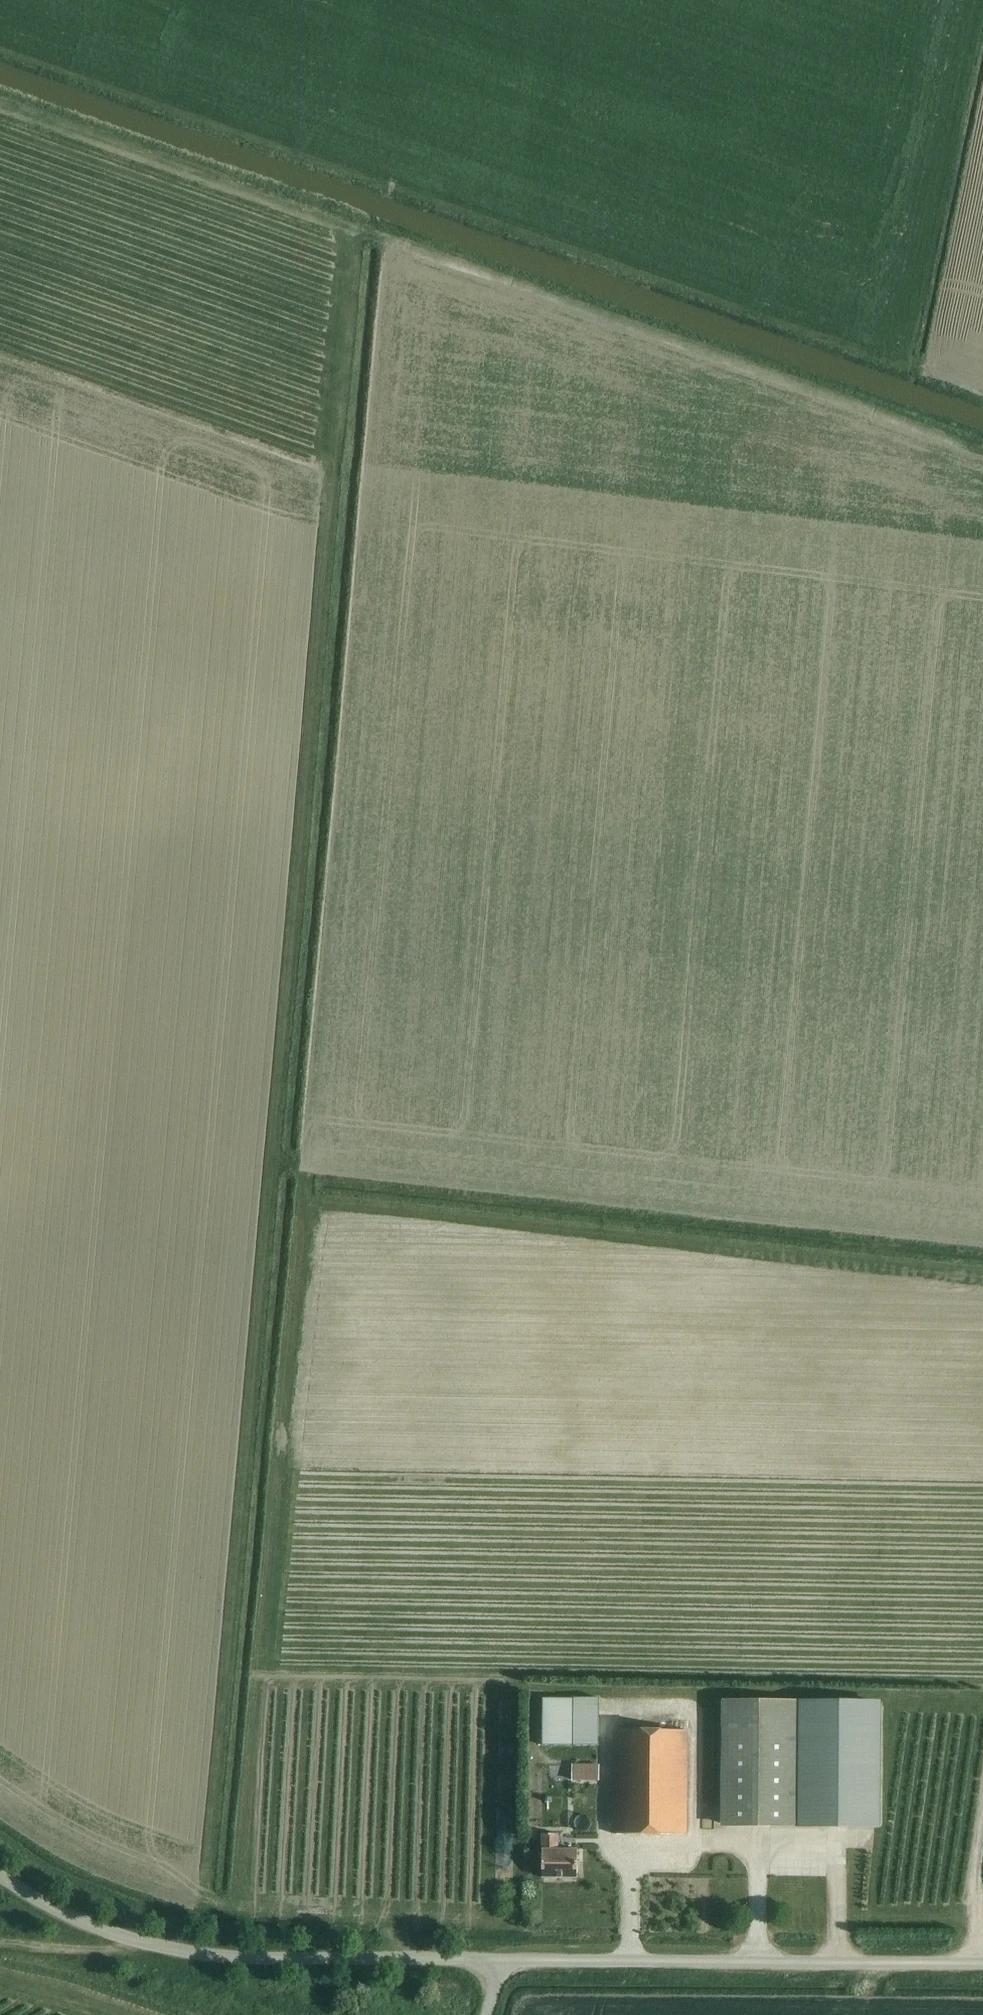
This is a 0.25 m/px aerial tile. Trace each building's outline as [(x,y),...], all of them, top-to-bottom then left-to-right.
[(571,1746),(572,1698),(543,1698),(542,1746),(571,1746)] [(598,1699),(572,1698),(571,1746),(598,1747),(598,1699)] [(722,1703),(722,1825),(794,1825),(794,1703),(722,1703)] [(800,1703),(800,1825),(880,1826),(880,1704),(800,1703)] [(689,1733),(618,1732),(616,1836),(687,1837),(689,1733)] [(597,1766),(573,1765),(573,1781),(597,1781),(597,1766)] [(557,1834),(542,1834),(542,1878),(577,1878),(578,1851),(557,1851),(557,1834)]
